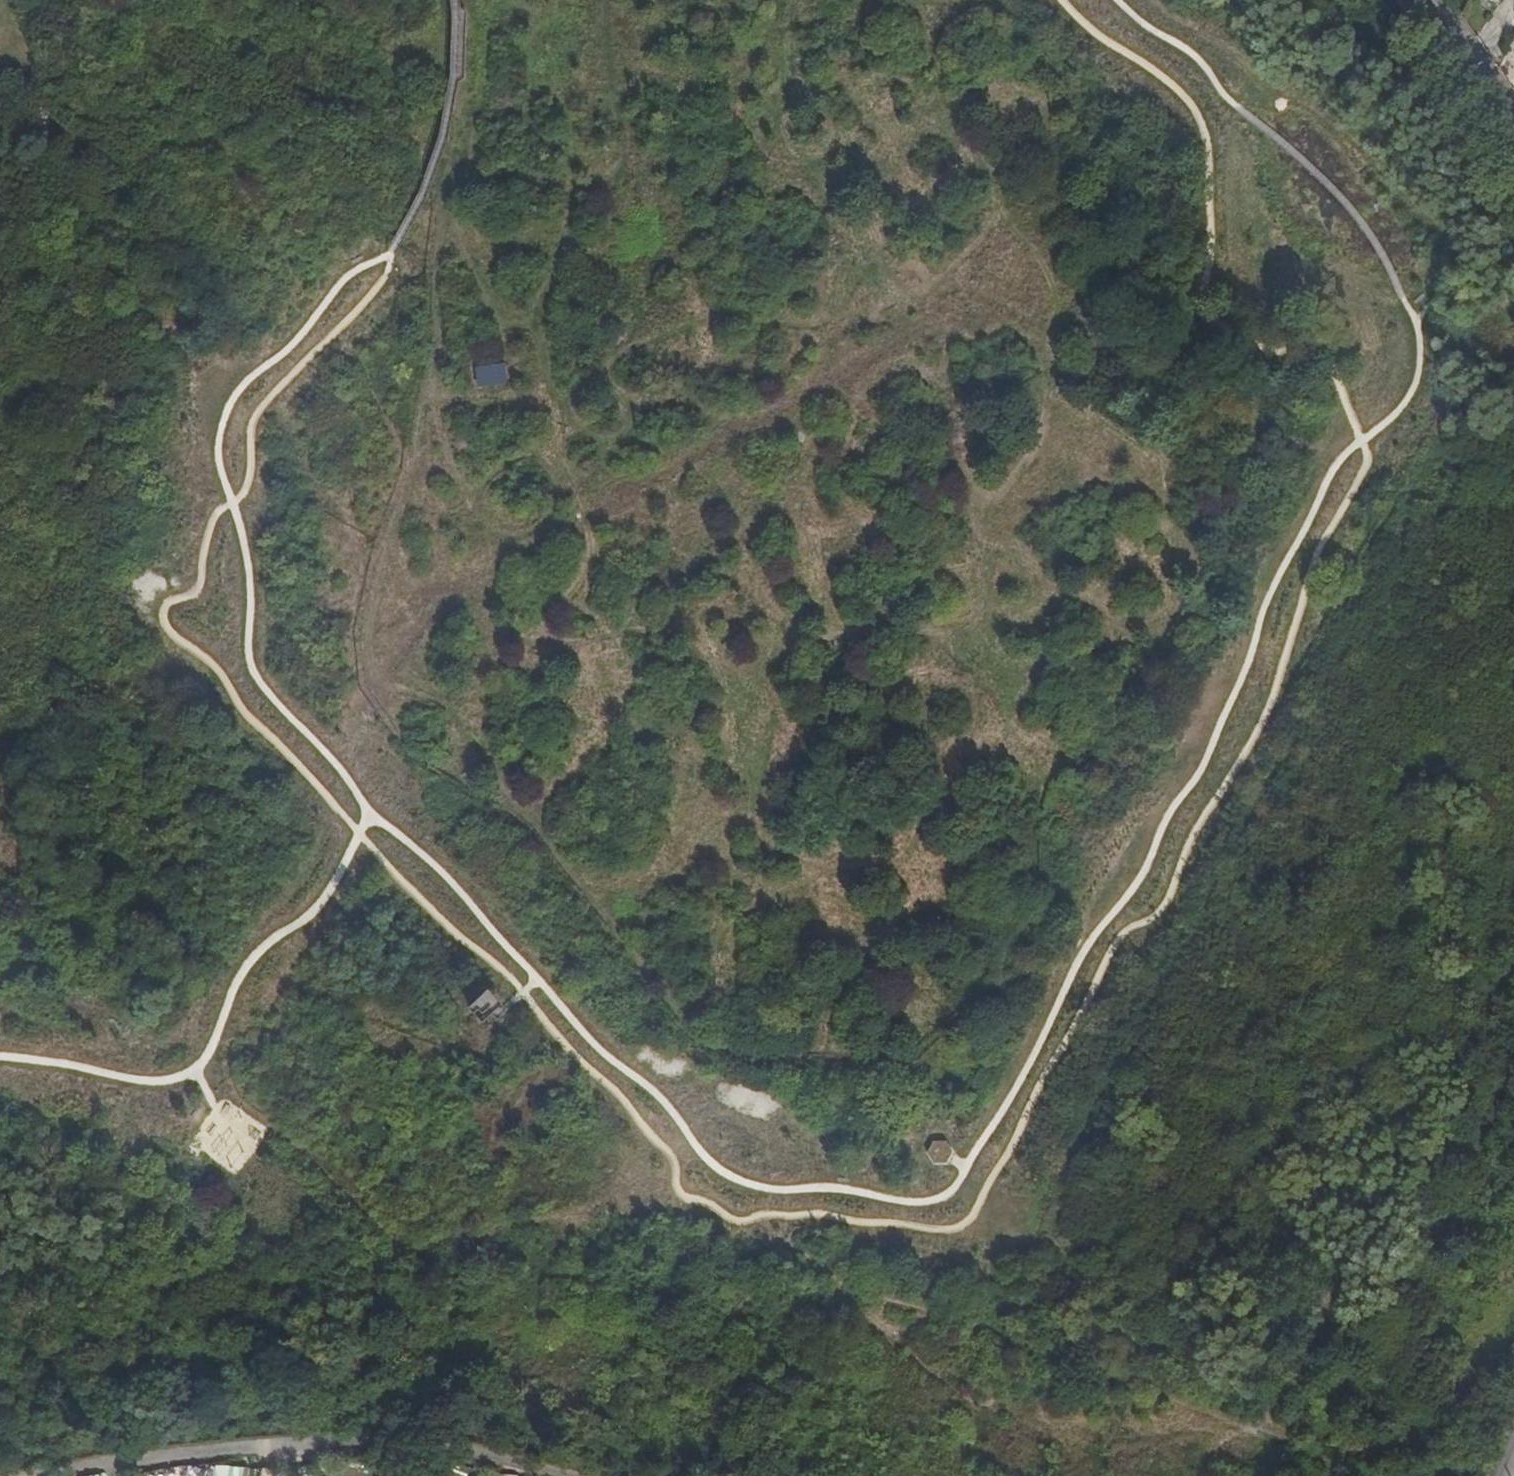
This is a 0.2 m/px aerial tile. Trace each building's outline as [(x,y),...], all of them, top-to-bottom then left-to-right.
[(1497,297),(1505,311),(1513,307),(1513,292),(1513,289),(1497,297)] [(510,362),(479,366),(481,385),(512,382),(510,362)] [(512,1002),(500,989),(480,1007),(491,1020),(512,1002)] [(951,1162),(957,1149),(950,1137),(937,1138),(929,1149),(937,1162),(951,1162)] [(1457,1446),(1442,1449),(1445,1464),(1460,1462),(1457,1446)] [(232,1466),(232,1469),(218,1468),(218,1475),(239,1475),(240,1466),(232,1466)]
